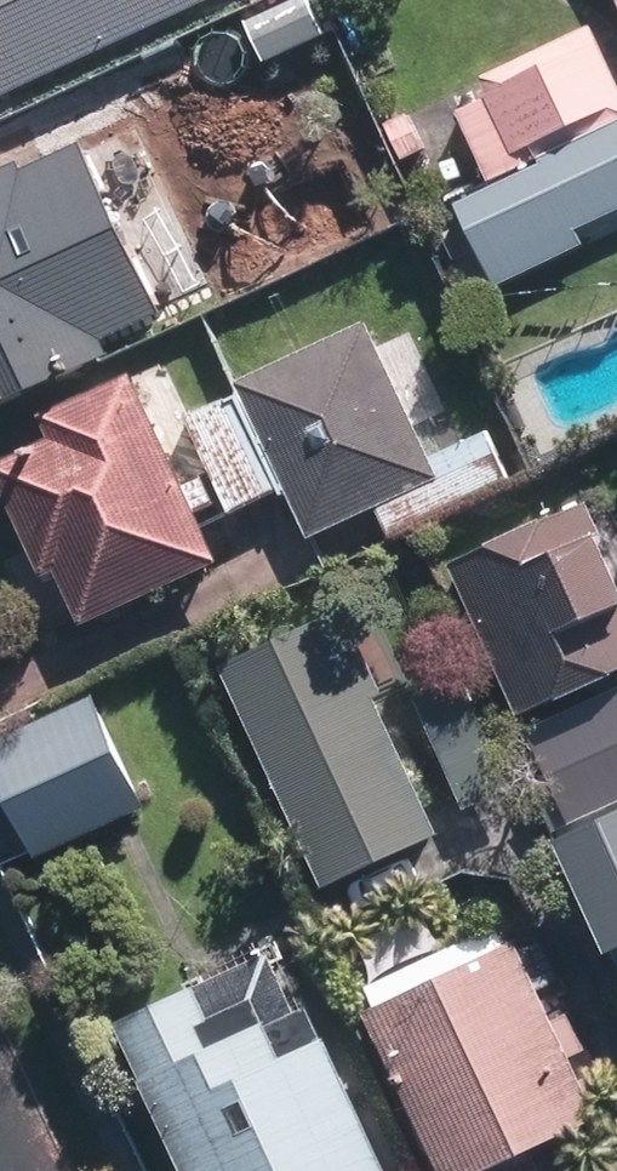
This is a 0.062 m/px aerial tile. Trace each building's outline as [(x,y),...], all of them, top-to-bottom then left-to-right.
[(217,0),(0,0),(0,101),(217,0)] [(616,127),(616,90),(590,33),(480,84),(488,100),(451,117),(485,189),(616,127)] [(145,69),(42,116),(61,161),(165,114),(145,69)] [(449,209),(488,292),(581,251),(573,233),(616,212),(616,132),(449,209)] [(101,361),(42,234),(80,217),(48,150),(0,172),(0,408),(101,361)] [(231,386),(306,544),(372,512),(388,545),(510,488),(485,434),(427,461),(362,324),(231,386)] [(129,374),(37,417),(48,440),(0,463),(0,491),(41,578),(53,572),(80,628),(218,564),(129,374)] [(271,486),(224,388),(173,414),(220,510),(271,486)] [(616,681),(616,560),(592,504),(451,566),(521,723),(616,681)] [(222,673),(324,894),(439,840),(377,704),(387,701),(347,614),(222,673)] [(419,707),(470,816),(519,791),(468,683),(419,707)] [(0,758),(0,788),(15,818),(169,746),(142,691),(0,758)] [(616,810),(616,700),(525,743),(566,833),(616,810)] [(570,844),(616,946),(616,823),(570,844)] [(524,942),(367,1016),(440,1170),(545,1170),(536,1152),(607,1119),(578,1060),(595,1051),(579,1017),(563,1025),(524,942)] [(180,1170),(385,1170),(312,1014),(269,1034),(256,1007),(211,1028),(194,990),(116,1026),(142,1084),(139,1086),(180,1170)]
